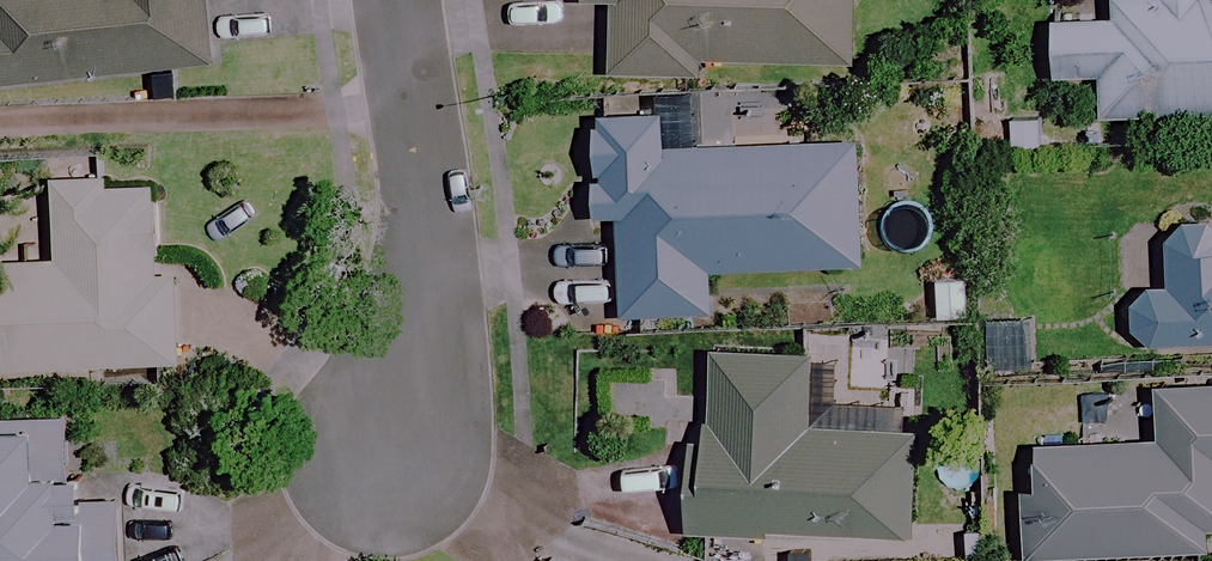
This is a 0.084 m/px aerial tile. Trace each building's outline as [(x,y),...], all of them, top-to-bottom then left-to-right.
[(205,0),(0,0),(0,83),(212,60),(205,0)] [(601,70),(696,74),(697,57),(846,63),(848,0),(604,0),(601,70)] [(1104,19),(1042,20),(1043,79),(1093,79),(1094,113),(1211,113),(1211,0),(1104,0),(1104,19)] [(656,94),(657,112),(587,113),(589,217),(612,216),(613,316),(706,314),(706,270),(856,267),(853,144),(696,147),(695,93),(656,94)] [(41,175),(44,260),(0,262),(0,369),(173,363),(170,273),(154,273),(151,180),(98,182),(98,173),(41,175)] [(1125,284),(1126,345),(1211,344),(1211,253),(1211,229),(1156,229),(1156,284),(1125,284)] [(1037,357),(1034,312),(1000,314),(1002,359),(1037,357)] [(803,351),(704,349),(702,424),(678,424),(676,534),(905,538),(908,433),(801,431),(803,351)] [(1148,385),(1149,440),(1022,442),(1023,556),(1206,554),(1205,525),(1211,525),(1211,384),(1148,385)] [(113,500),(81,503),(77,453),(64,454),(61,414),(0,418),(0,560),(117,560),(113,500)]
